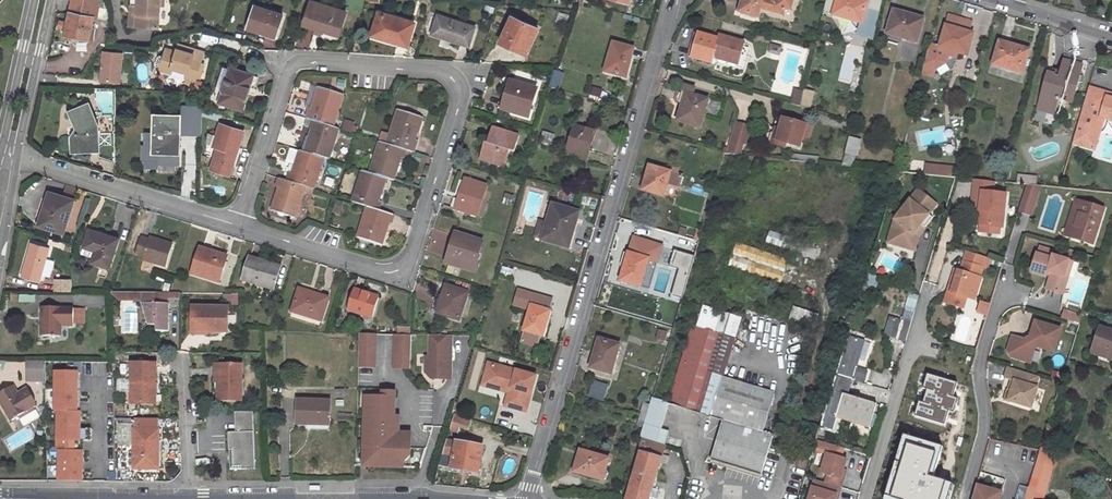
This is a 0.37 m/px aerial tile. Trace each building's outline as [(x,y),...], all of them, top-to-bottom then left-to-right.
[(64,35),(72,36),(72,40),(79,41),(79,38),(88,39),(93,18),(95,19),(99,0),(72,0),(64,35)] [(138,0),(131,0),(129,25),(136,26),(138,0)] [(136,26),(158,27),(160,4),(163,5),(164,0),(138,0),(136,26)] [(758,17),(761,9),(784,15),(786,8),(791,10),(793,0),(742,0),(739,12),(758,17)] [(862,23),(868,2),(859,0),(846,0),(846,1),(844,0),(837,0),(833,14),(862,23)] [(314,31),(321,33),(323,26),(339,32),(346,11),(311,1),(304,24),(315,27),(314,31)] [(248,27),(276,36),(283,15),(255,5),(248,27)] [(887,33),(907,39),(907,38),(917,41),(923,19),(894,10),(887,33)] [(372,31),(389,37),(388,39),(406,45),(413,23),(379,11),(372,31)] [(973,21),(949,14),(940,45),(929,43),(924,64),(936,68),(947,61),(949,54),(956,56),(958,51),(967,54),(973,32),(970,31),(973,21)] [(474,27),(437,15),(431,34),(443,38),(444,34),(449,35),(447,39),(467,46),(474,27)] [(510,17),(499,42),(510,47),(513,42),(528,49),(537,27),(510,17)] [(371,36),(387,42),(388,39),(389,37),(372,31),(371,36)] [(692,57),(711,63),(714,54),(738,61),(744,42),(719,35),(718,39),(699,33),(692,57)] [(168,49),(178,52),(179,50),(195,55),(194,57),(202,60),(203,57),(205,52),(170,41),(168,49)] [(1003,66),(1023,72),(1029,50),(1000,41),(994,62),(1003,65),(1003,66)] [(510,47),(526,53),(528,49),(513,42),(510,47)] [(613,42),(605,71),(625,77),(631,58),(627,56),(630,47),(613,42)] [(162,72),(187,79),(187,77),(196,79),(202,60),(194,57),(195,55),(179,50),(178,52),(168,49),(162,69),(163,70),(162,72)] [(1048,72),(1039,104),(1046,106),(1044,111),(1055,114),(1059,98),(1073,102),(1079,81),(1081,75),(1084,65),(1064,59),(1060,72),(1059,77),(1055,76),(1055,74),(1051,73),(1048,72)] [(936,68),(924,64),(922,72),(934,76),(936,68)] [(219,102),(242,109),(249,87),(254,89),(258,77),(224,66),(217,89),(223,91),(219,102)] [(1055,76),(1059,77),(1060,72),(1052,69),(1051,73),(1055,74),(1055,76)] [(91,70),(88,85),(101,87),(104,72),(91,70)] [(558,89),(563,72),(554,70),(549,86),(558,89)] [(512,81),(504,110),(528,118),(536,88),(512,81)] [(682,105),(679,115),(683,116),(681,122),(700,128),(708,99),(693,94),(694,88),(685,86),(683,92),(680,92),(679,93),(677,95),(677,96),(677,99),(678,101),(679,104),(682,105)] [(319,87),(311,112),(308,111),(306,119),(333,127),(343,95),(319,87)] [(1073,142),(1094,149),(1104,118),(1111,120),(1111,93),(1089,87),(1073,142)] [(805,89),(800,106),(809,109),(813,91),(805,89)] [(78,129),(78,131),(76,132),(75,134),(75,146),(98,146),(98,133),(113,132),(113,114),(102,114),(100,115),(95,118),(89,104),(69,111),(76,130),(78,129)] [(202,135),(203,106),(188,106),(187,134),(202,135)] [(398,110),(390,134),(384,133),(381,142),(405,150),(413,152),(416,142),(413,141),(421,117),(398,110)] [(158,134),(157,148),(160,151),(159,163),(178,164),(180,116),(155,115),(154,133),(158,134)] [(772,142),(784,146),(786,143),(799,147),(806,125),(783,118),(780,129),(776,128),(772,142)] [(300,151),(324,158),(328,160),(338,129),(333,127),(306,119),(303,126),(311,129),(308,137),(305,136),(300,151)] [(726,153),(731,154),(734,141),(743,144),(744,144),(750,126),(735,122),(726,153)] [(229,174),(243,131),(220,124),(217,135),(208,132),(207,143),(218,147),(211,168),(229,174)] [(587,159),(591,145),(589,144),(593,131),(574,125),(565,153),(587,159)] [(488,140),(487,146),(484,145),(480,157),(505,165),(510,149),(514,151),(519,135),(493,127),(488,140)] [(542,137),(552,140),(554,135),(543,131),(542,137)] [(540,143),(551,146),(552,140),(542,137),(540,143)] [(856,155),(860,140),(850,137),(843,165),(852,166),(855,155),(856,155)] [(734,141),(731,154),(740,155),(743,144),(734,141)] [(393,181),(400,157),(403,158),(405,150),(381,142),(379,142),(369,173),(385,178),(393,181)] [(314,190),(324,158),(300,151),(290,148),(286,161),(294,165),(291,173),(289,173),(286,181),(314,190)] [(924,173),(951,176),(954,166),(925,163),(924,173)] [(682,176),(650,167),(646,181),(649,182),(647,191),(664,196),(667,184),(679,187),(682,176)] [(361,170),(351,202),(367,207),(378,210),(380,202),(378,201),(385,178),(369,173),(361,170)] [(464,178),(459,196),(457,195),(453,207),(477,215),(486,185),(464,178)] [(1001,226),(1003,193),(991,191),(987,191),(988,180),(971,178),(970,200),(975,200),(981,200),(980,209),(977,209),(976,224),(1001,226)] [(279,187),(272,210),(296,218),(304,193),(312,195),(314,190),(286,181),(279,179),(277,186),(279,187)] [(1032,205),(1038,185),(1026,184),(1021,202),(1032,205)] [(73,200),(76,188),(66,185),(62,197),(73,200)] [(919,231),(930,217),(926,214),(934,203),(916,189),(894,218),(887,241),(913,249),(919,231)] [(49,192),(39,225),(63,233),(73,200),(62,197),(49,192)] [(1080,213),(1072,236),(1093,243),(1104,208),(1079,200),(1075,211),(1080,213)] [(1018,211),(1029,214),(1032,205),(1021,202),(1018,211)] [(552,204),(542,239),(565,247),(570,231),(573,232),(579,212),(552,204)] [(367,207),(357,237),(381,245),(388,222),(391,223),(393,215),(378,210),(367,207)] [(1072,236),(1080,213),(1075,211),(1067,234),(1072,236)] [(109,268),(118,238),(89,229),(83,247),(94,251),(91,262),(109,268)] [(572,249),(576,233),(573,232),(570,231),(565,247),(572,249)] [(456,234),(447,261),(473,269),(482,242),(456,234)] [(164,267),(172,244),(149,237),(148,240),(141,237),(135,255),(143,257),(142,259),(164,267)] [(750,262),(748,271),(782,282),(790,258),(738,242),(733,257),(750,262)] [(31,243),(21,276),(39,281),(42,273),(45,263),(49,248),(31,243)] [(217,254),(200,248),(199,252),(216,257),(217,254)] [(683,298),(696,255),(674,248),(669,265),(680,268),(673,294),(683,298)] [(962,261),(981,268),(986,269),(989,259),(965,251),(962,261)] [(192,274),(219,282),(227,257),(217,254),(216,257),(199,252),(192,274)] [(1064,272),(1068,259),(1055,255),(1054,258),(1036,252),(1031,268),(1046,273),(1047,270),(1050,271),(1046,286),(1062,291),(1068,273),(1064,272)] [(629,253),(620,281),(640,287),(648,259),(629,253)] [(242,279),(273,289),(280,267),(250,257),(242,279)] [(956,270),(951,287),(949,286),(943,302),(962,308),(965,297),(973,300),(980,277),(978,277),(981,268),(962,261),(959,271),(956,270)] [(55,281),(55,292),(70,292),(71,281),(55,281)] [(459,319),(468,292),(446,285),(443,296),(445,296),(439,313),(459,319)] [(293,311),(322,320),(328,298),(300,289),(293,311)] [(519,289),(515,304),(531,309),(535,294),(519,289)] [(348,309),(372,317),(378,298),(354,290),(348,309)] [(35,292),(20,291),(20,300),(35,300),(35,292)] [(140,301),(132,292),(113,292),(122,301),(140,301)] [(140,301),(142,304),(148,325),(156,325),(156,331),(168,331),(168,304),(154,304),(154,293),(132,292),(140,301)] [(168,304),(168,300),(156,300),(156,293),(154,293),(154,304),(168,304)] [(550,310),(553,299),(535,294),(531,309),(525,330),(540,335),(543,336),(551,311),(550,310)] [(986,315),(989,305),(980,302),(977,313),(986,315)] [(906,340),(916,306),(907,304),(902,320),(890,317),(885,334),(906,340)] [(43,308),(42,336),(61,337),(61,325),(74,325),(74,324),(73,310),(73,308),(43,308)] [(207,333),(228,332),(228,308),(193,308),(193,329),(207,329),(207,333)] [(1074,321),(1077,313),(1065,309),(1063,317),(1074,321)] [(82,324),(82,310),(73,310),(74,324),(82,324)] [(669,403),(710,417),(710,416),(724,420),(712,460),(761,475),(773,436),(763,432),(774,394),(722,378),(734,339),(735,339),(741,318),(722,312),(715,333),(692,326),(669,403)] [(1080,322),(1082,315),(1077,313),(1074,321),(1080,322)] [(1009,355),(1029,361),(1035,345),(1052,350),(1059,328),(1034,320),(1029,335),(1023,338),(1011,335),(1006,351),(1009,355)] [(1100,327),(1093,348),(1111,354),(1111,331),(1100,327)] [(540,335),(525,330),(521,341),(537,346),(540,335)] [(375,366),(376,333),(360,332),(359,365),(375,366)] [(410,367),(412,333),(395,333),(394,366),(410,367)] [(452,361),(452,334),(430,334),(430,355),(426,355),(426,372),(431,377),(448,377),(448,361),(452,361)] [(847,340),(820,428),(820,429),(838,435),(843,419),(870,426),(876,404),(848,395),(852,379),(864,383),(867,371),(856,368),(858,360),(866,362),(871,344),(848,337),(847,340)] [(599,339),(593,359),(597,360),(595,369),(611,374),(620,344),(599,339)] [(1111,359),(1111,354),(1093,348),(1092,353),(1111,359)] [(27,379),(45,379),(45,378),(44,362),(27,361),(27,379)] [(486,361),(481,387),(507,392),(504,407),(531,412),(539,371),(486,361)] [(156,383),(156,364),(132,364),(131,403),(152,403),(152,383),(156,383)] [(241,401),(241,364),(221,364),(220,382),(218,382),(218,401),(241,401)] [(1017,381),(1014,390),(1010,389),(1007,400),(1030,406),(1036,387),(1034,386),(1038,375),(1007,366),(1004,377),(1010,379),(1017,381)] [(926,390),(924,398),(917,401),(913,411),(932,417),(935,407),(939,408),(945,392),(943,391),(947,376),(927,370),(921,388),(926,390)] [(76,373),(51,373),(51,412),(54,412),(75,413),(76,373)] [(1010,379),(1004,399),(1007,400),(1010,389),(1014,390),(1017,381),(1010,379)] [(604,401),(609,385),(594,380),(589,396),(604,401)] [(11,421),(27,412),(36,407),(26,389),(17,395),(13,387),(0,395),(0,401),(11,421)] [(395,416),(395,397),(383,396),(366,396),(364,457),(392,458),(392,461),(404,461),(410,455),(411,433),(399,432),(399,416),(395,416)] [(627,498),(650,498),(653,489),(669,434),(661,431),(669,403),(652,398),(650,405),(647,416),(644,426),(636,453),(640,454),(627,498)] [(306,429),(329,430),(330,402),(297,400),(297,424),(306,424),(306,429)] [(647,416),(650,405),(644,403),(641,414),(647,416)] [(937,419),(941,409),(939,408),(935,407),(932,417),(937,419)] [(75,413),(54,412),(53,443),(73,443),(78,443),(78,413),(75,413)] [(641,414),(638,424),(644,426),(647,416),(641,414)] [(471,419),(455,415),(450,431),(458,433),(460,428),(468,430),(471,419)] [(255,469),(254,416),(235,416),(236,432),(229,432),(230,470),(255,469)] [(1048,426),(1031,481),(1046,484),(1052,467),(1055,467),(1058,455),(1052,453),(1058,429),(1048,426)] [(159,452),(159,431),(135,430),(135,470),(156,470),(156,452),(159,452)] [(454,456),(456,442),(447,441),(442,454),(454,456)] [(478,473),(483,447),(456,442),(454,456),(442,454),(439,467),(478,473)] [(73,443),(53,443),(53,452),(55,452),(73,453),(73,443)] [(589,454),(580,451),(578,457),(588,460),(589,454)] [(73,453),(55,452),(54,482),(80,482),(80,453),(73,453)] [(932,454),(915,452),(913,478),(917,479),(915,498),(927,498),(932,454)] [(574,471),(602,480),(609,459),(589,454),(588,460),(578,457),(574,471)] [(828,475),(826,483),(841,488),(843,480),(841,479),(847,460),(827,454),(821,473),(828,475)] [(927,498),(946,498),(948,482),(953,482),(956,456),(932,454),(927,498)] [(403,467),(404,461),(392,461),(392,458),(364,457),(363,465),(403,467)] [(815,480),(809,498),(835,498),(836,496),(838,496),(841,488),(826,483),(815,480)] [(1025,498),(1043,498),(1044,492),(1046,484),(1031,481),(1029,488),(1025,498)] [(976,485),(972,498),(999,498),(1001,492),(976,485)] [(1015,498),(1025,498),(1029,488),(1019,486),(1015,498)] [(655,498),(657,498),(660,491),(653,489),(650,498),(655,498)]
